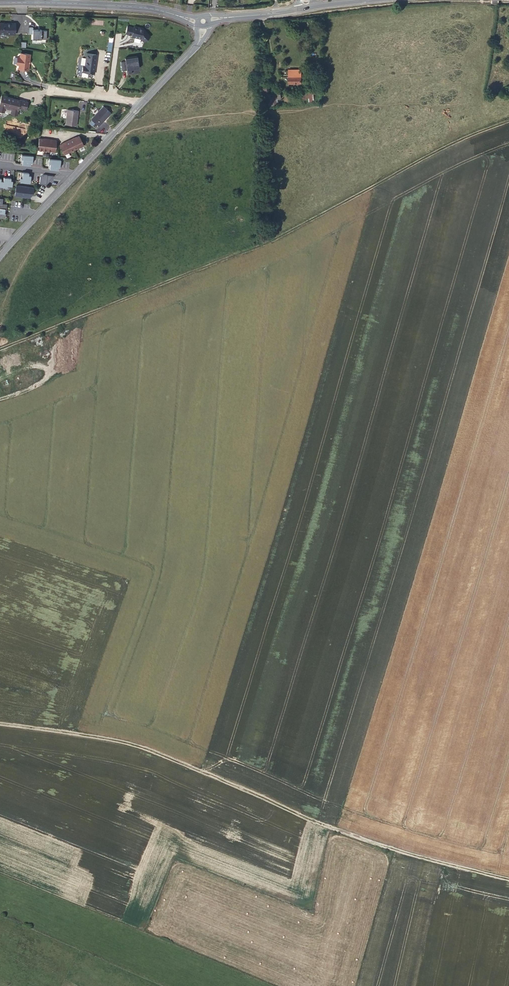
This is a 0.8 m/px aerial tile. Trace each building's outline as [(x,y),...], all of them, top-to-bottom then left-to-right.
[(15,24),(8,24),(8,23),(0,23),(0,35),(15,35),(15,24)] [(32,28),(28,28),(28,34),(32,34),(32,40),(47,40),(47,31),(32,30),(32,28)] [(126,28),(125,36),(132,37),(132,38),(141,39),(144,42),(150,36),(143,29),(133,28),(133,29),(126,28)] [(21,53),(20,57),(19,65),(19,69),(28,70),(30,54),(21,53)] [(97,54),(87,53),(85,66),(83,66),(82,72),(94,74),(97,54)] [(127,70),(127,73),(132,73),(131,69),(139,68),(137,56),(125,58),(125,61),(121,62),(122,71),(127,70)] [(289,83),(305,83),(305,77),(301,77),(301,70),(289,70),(289,83)] [(314,100),(313,91),(300,92),(301,103),(312,102),(312,100),(314,100)] [(2,95),(0,102),(0,111),(4,112),(5,107),(6,108),(10,109),(12,109),(11,114),(17,115),(19,108),(26,110),(28,102),(2,95)] [(112,113),(104,105),(92,119),(100,126),(112,113)] [(78,110),(67,109),(66,124),(76,125),(78,110)] [(69,141),(73,151),(82,147),(78,137),(69,141)] [(47,139),(39,138),(37,149),(46,150),(47,139)] [(56,140),(47,139),(46,150),(55,151),(56,140)] [(69,141),(60,145),(64,154),(73,151),(69,141)] [(33,155),(22,154),(21,164),(30,165),(30,162),(32,163),(33,155)] [(60,159),(49,158),(48,169),(57,170),(58,167),(60,167),(60,159)] [(28,173),(21,172),(20,181),(30,183),(31,176),(28,175),(28,173)] [(46,185),(54,176),(43,174),(40,177),(39,184),(46,185)] [(3,187),(12,188),(13,181),(11,180),(11,178),(4,177),(3,180),(1,179),(1,178),(0,178),(0,188),(2,189),(3,187)] [(33,192),(34,188),(16,185),(15,196),(25,197),(25,196),(26,195),(30,195),(31,196),(33,192)]
